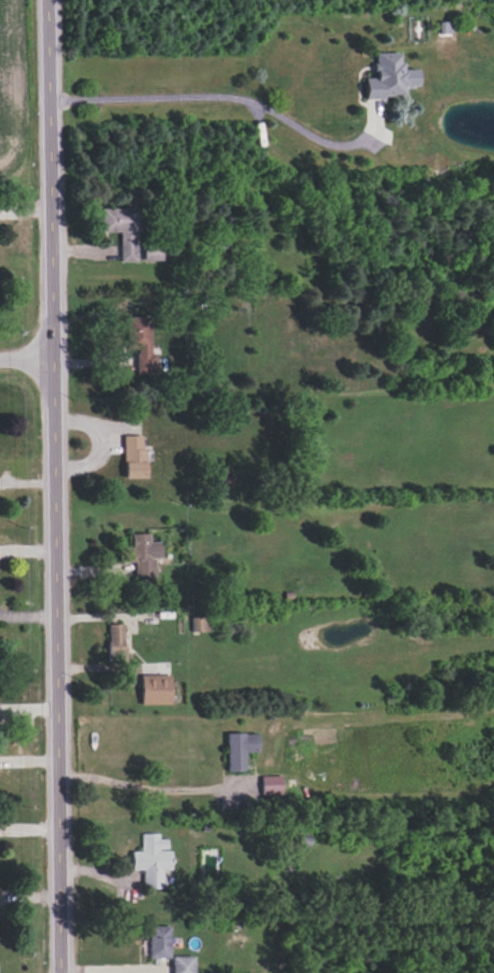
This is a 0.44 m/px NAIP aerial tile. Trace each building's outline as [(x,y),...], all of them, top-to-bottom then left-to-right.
[(363,97),(405,98),(405,86),(418,87),(418,70),(400,69),(400,53),(374,53),(374,78),(363,78),(363,97)] [(118,231),(119,263),(138,262),(136,208),(100,209),(101,232),(118,231)] [(160,261),(161,245),(140,244),(139,261),(160,261)] [(149,317),(125,317),(125,352),(134,352),(135,375),(155,374),(155,353),(149,354),(149,317)] [(142,435),(122,436),(123,478),(143,478),(142,435)] [(154,578),(153,559),(160,559),(159,542),(148,542),(148,534),(130,534),(130,548),(124,548),(125,562),(133,562),(133,578),(154,578)] [(207,632),(207,618),(192,617),(192,631),(207,632)] [(122,624),(107,625),(107,655),(123,655),(122,624)] [(139,675),(140,705),(169,704),(169,675),(139,675)] [(225,734),(226,772),(244,772),(244,752),(257,752),(257,733),(225,734)] [(280,776),(260,776),(260,795),(281,795),(280,776)] [(161,889),(161,870),(170,870),(170,850),(166,850),(166,839),(157,839),(157,834),(141,834),(141,851),(131,851),(131,870),(142,870),(142,889),(161,889)] [(169,958),(168,926),(148,927),(148,958),(169,958)] [(193,957),(172,956),(172,972),(193,972),(193,957)]
